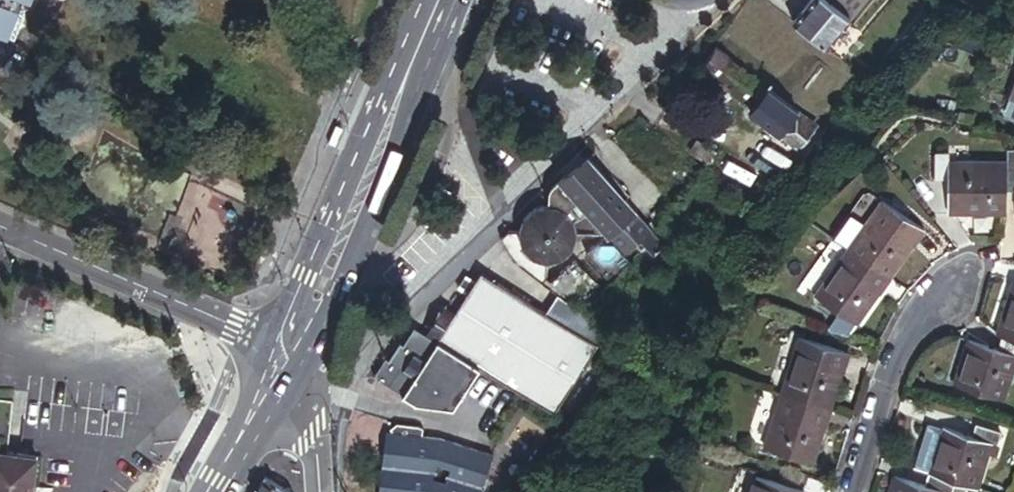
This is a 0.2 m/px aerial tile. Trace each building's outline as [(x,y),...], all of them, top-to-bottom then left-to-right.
[(12,26),(22,0),(0,0),(0,21),(12,26)] [(795,22),(834,55),(850,37),(843,31),(869,0),(814,0),(795,22)] [(979,54),(984,47),(968,35),(962,41),(979,54)] [(771,90),(717,45),(702,64),(755,109),(771,90)] [(772,88),(771,90),(755,109),(751,113),(780,137),(801,112),(796,108),(772,88)] [(800,104),(796,108),(801,112),(802,113),(805,108),(800,104)] [(802,113),(801,112),(780,137),(796,150),(804,144),(805,144),(805,143),(806,143),(806,142),(806,141),(807,141),(807,140),(808,140),(808,139),(809,139),(809,138),(810,137),(811,137),(812,136),(814,130),(816,125),(802,113)] [(813,165),(834,141),(821,130),(816,133),(812,136),(811,137),(810,137),(809,138),(809,139),(808,139),(808,140),(807,140),(807,141),(806,141),(806,142),(806,143),(805,143),(805,144),(804,144),(800,153),(813,165)] [(697,138),(687,153),(709,167),(718,152),(697,138)] [(1013,159),(1013,148),(1005,148),(1005,159),(1013,159)] [(936,179),(950,179),(950,159),(950,151),(936,151),(936,179)] [(636,213),(588,158),(561,179),(609,235),(636,213)] [(1005,190),(1005,159),(950,159),(950,179),(949,211),(1005,211),(1005,190)] [(1005,159),(1005,190),(1013,190),(1013,159),(1005,159)] [(552,189),(552,203),(549,203),(546,202),(543,203),(540,203),(537,204),(533,207),(529,211),(527,214),(525,217),(523,220),(522,224),(522,228),(511,228),(504,234),(520,260),(545,282),(549,277),(550,260),(554,260),(559,259),(564,258),(566,256),(569,255),(571,252),(574,248),(575,246),(576,243),(578,240),(578,237),(579,234),(579,232),(609,235),(561,179),(555,185),(552,189)] [(869,188),(835,236),(843,242),(877,193),(869,188)] [(877,193),(843,242),(886,271),(919,223),(877,193)] [(646,204),(636,213),(652,232),(662,223),(646,204)] [(652,232),(636,213),(609,235),(584,253),(601,273),(628,252),(652,232)] [(886,271),(843,242),(813,286),(856,315),(886,271)] [(559,293),(570,301),(583,286),(590,280),(574,260),(545,282),(559,293)] [(570,301),(559,293),(546,313),(481,272),(457,311),(438,341),(481,367),(558,414),(608,331),(570,301)] [(1000,334),(1003,335),(1013,338),(1013,287),(1000,334)] [(592,300),(587,308),(602,321),(608,312),(592,300)] [(457,311),(445,304),(427,333),(438,341),(457,311)] [(798,330),(780,388),(829,403),(848,346),(798,330)] [(1003,335),(1000,346),(1013,350),(1013,338),(1003,335)] [(1000,346),(971,337),(956,383),(1007,401),(1013,381),(1013,350),(1000,346)] [(481,367),(438,341),(426,359),(428,373),(415,376),(402,396),(416,404),(455,409),(481,367)] [(426,359),(415,351),(404,368),(415,376),(428,373),(426,359)] [(829,403),(780,388),(763,441),(812,457),(829,403)] [(929,420),(913,467),(926,471),(942,423),(929,420)] [(973,433),(994,440),(999,442),(1004,428),(977,420),(973,433)] [(953,479),(980,487),(994,440),(973,433),(942,423),(926,471),(953,479)] [(493,456),(441,438),(422,436),(424,427),(396,424),(390,429),(393,433),(396,437),(391,440),(390,450),(384,449),(379,491),(482,491),(493,456)] [(390,450),(391,440),(396,437),(393,433),(386,432),(384,449),(390,450)] [(44,448),(22,445),(0,443),(0,491),(39,491),(44,448)] [(953,479),(926,471),(923,481),(944,487),(950,489),(953,479)] [(803,489),(754,472),(747,491),(802,491),(803,489)] [(923,481),(894,472),(888,491),(943,491),(944,487),(923,481)] [(254,491),(290,491),(291,491),(265,475),(254,491)]
